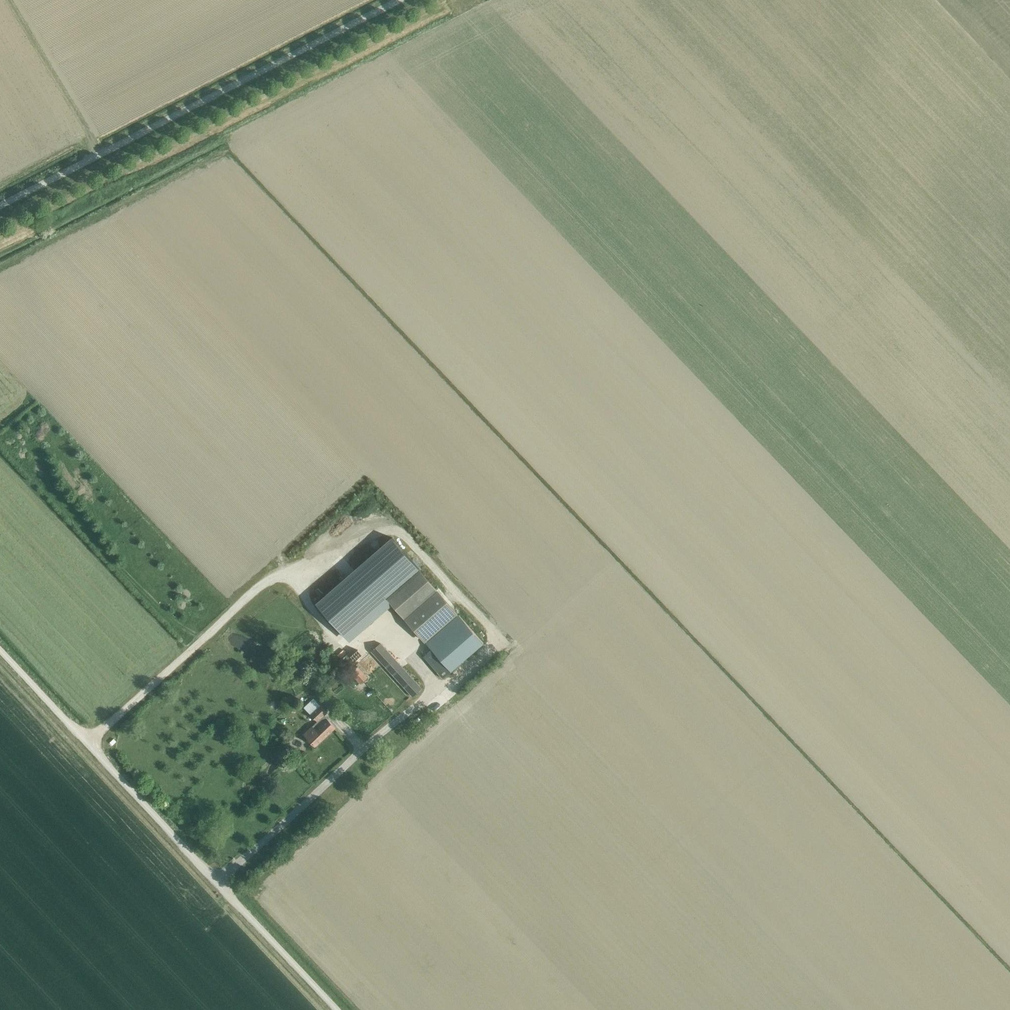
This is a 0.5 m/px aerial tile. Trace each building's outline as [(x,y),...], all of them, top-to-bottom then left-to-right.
[(392,537),(316,602),(343,633),(385,597),(418,568),(392,537)] [(419,569),(387,597),(426,642),(459,614),(419,569)] [(432,648),(423,656),(442,678),(451,671),(483,643),(459,614),(426,642),(432,648)] [(412,697),(421,689),(380,643),(371,651),(412,697)] [(358,666),(351,673),(360,684),(368,677),(358,666)] [(304,707),(311,715),(317,721),(303,734),(315,746),(335,727),(324,716),(327,713),(313,698),(304,707)]
